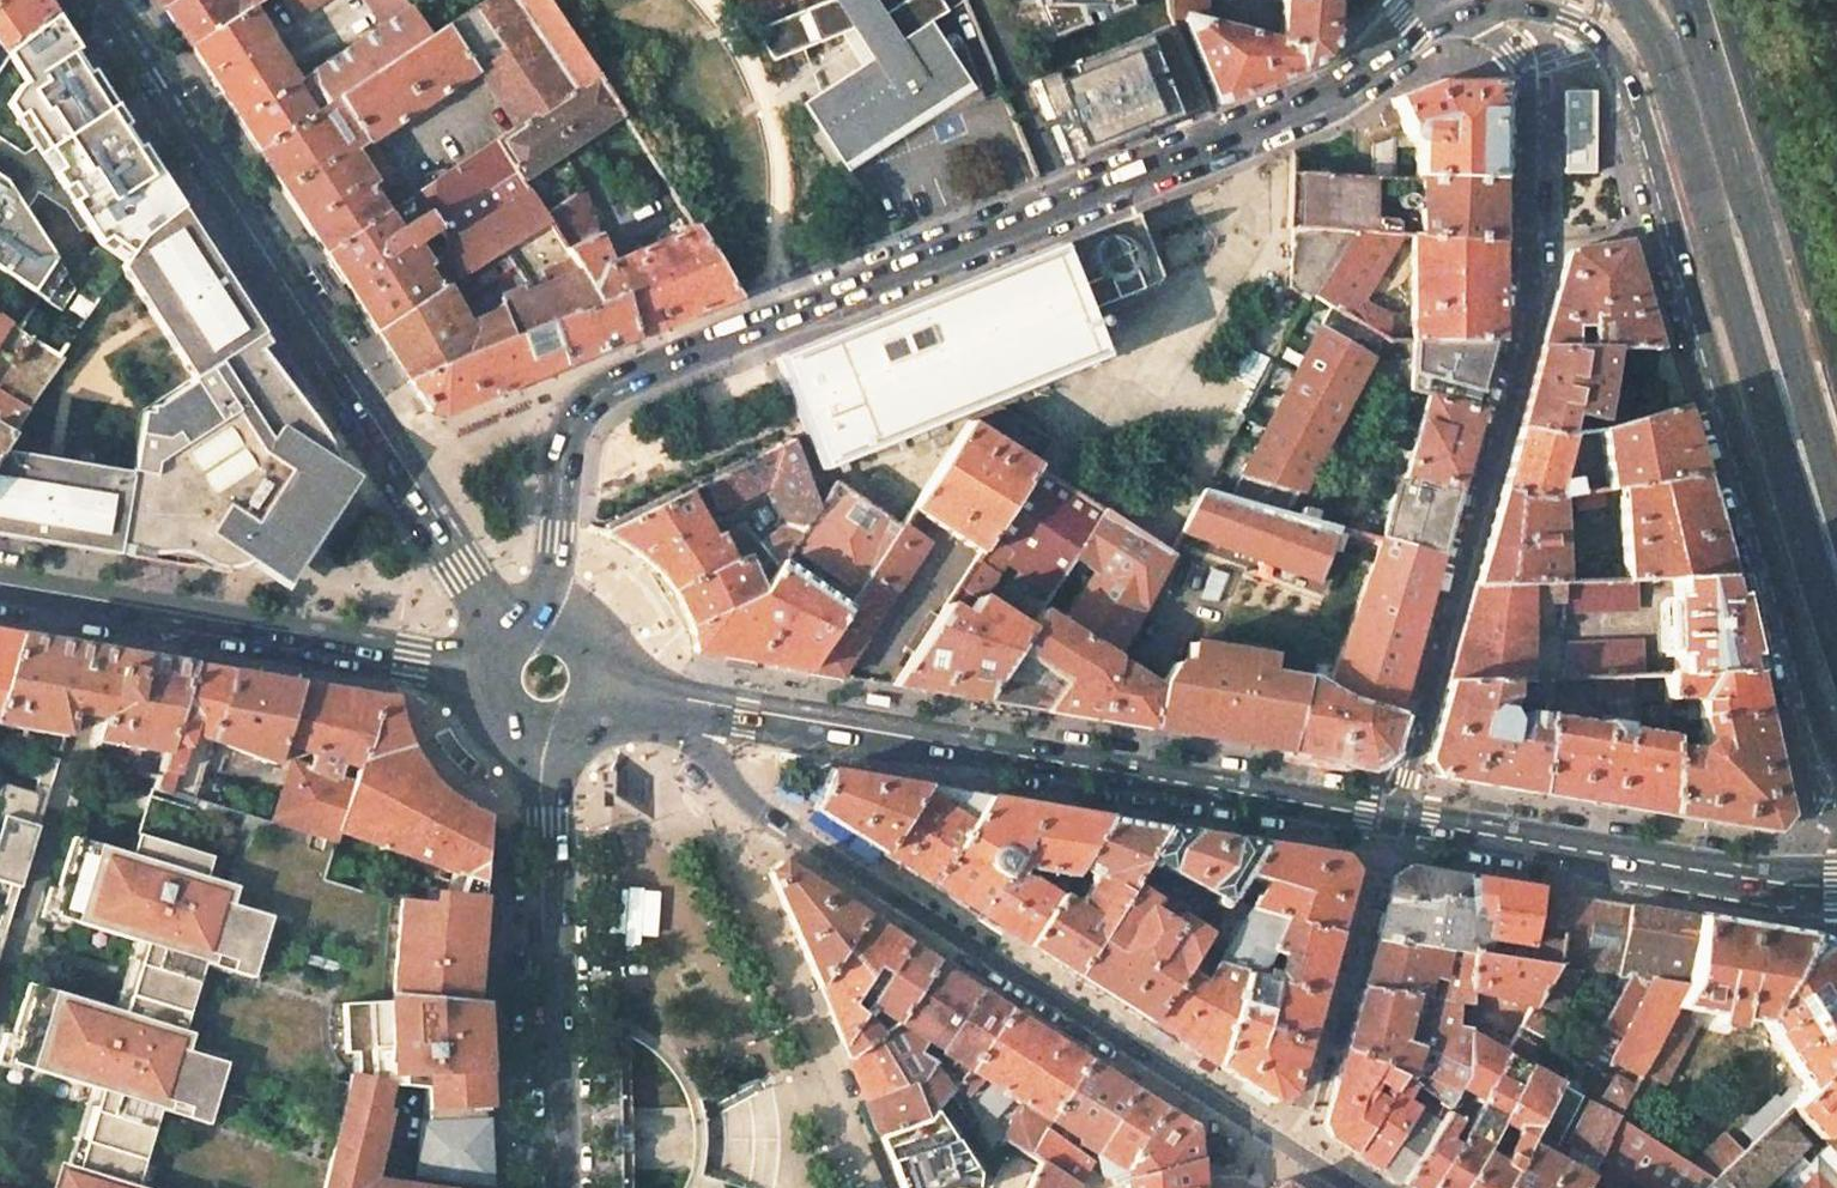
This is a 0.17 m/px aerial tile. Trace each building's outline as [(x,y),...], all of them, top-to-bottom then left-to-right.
[(57,15),(47,0),(0,0),(0,47),(8,57),(57,15)] [(165,8),(177,0),(160,0),(165,8)] [(165,8),(191,47),(250,8),(263,0),(177,0),(165,8)] [(294,20),(323,0),(282,0),(294,20)] [(382,25),(309,73),(329,103),(428,37),(404,0),(366,0),(382,25)] [(473,7),(504,53),(543,110),(596,74),(548,0),(483,0),(473,7)] [(757,30),(776,62),(855,29),(874,58),(805,102),(849,170),(977,88),(942,36),(932,20),(948,11),(942,0),(904,0),(882,14),(874,0),(829,0),(757,30)] [(1052,40),(1087,26),(1083,16),(1089,14),(1093,24),(1133,8),(1130,0),(1036,0),(1052,40)] [(1169,12),(1172,19),(1183,17),(1207,22),(1204,0),(1168,0),(1169,12)] [(1281,40),(1280,42),(1296,46),(1302,71),(1328,61),(1337,33),(1338,2),(1320,0),(1283,0),(1281,40)] [(473,7),(445,26),(476,72),(504,53),(473,7)] [(250,8),(191,47),(258,150),(315,112),(309,101),(305,104),(268,47),(273,43),(250,8)] [(75,44),(57,15),(8,57),(21,79),(17,82),(5,101),(97,244),(127,260),(142,239),(181,208),(135,136),(129,139),(117,121),(123,117),(87,62),(81,66),(69,48),(75,44)] [(1207,22),(1183,17),(1219,104),(1302,71),(1296,46),(1280,42),(1281,40),(1207,22)] [(315,112),(258,150),(325,254),(384,214),(373,197),(394,180),(390,175),(392,173),(370,141),(476,72),(445,26),(428,37),(329,103),(315,112)] [(960,32),(942,36),(977,88),(982,84),(960,32)] [(1045,129),(1060,167),(1179,119),(1146,37),(1067,68),(1069,74),(1056,79),(1053,74),(1027,84),(1042,122),(1049,120),(1051,126),(1045,129)] [(514,129),(497,140),(518,174),(521,179),(621,113),(596,74),(543,110),(514,129)] [(1420,176),(1498,178),(1499,82),(1433,83),(1391,99),(1395,108),(1399,120),(1405,135),(1394,138),(1395,146),(1415,146),(1418,176),(1420,176)] [(1594,173),(1594,91),(1565,91),(1564,173),(1594,173)] [(1395,108),(1380,115),(1384,125),(1399,120),(1395,108)] [(1374,175),(1398,176),(1395,146),(1394,138),(1361,151),(1360,175),(1374,175)] [(518,174),(497,140),(452,169),(384,214),(325,254),(376,332),(548,222),(544,216),(529,191),(437,250),(439,254),(422,268),(407,247),(518,174)] [(1356,232),(1375,233),(1374,219),(1374,175),(1360,175),(1315,174),(1291,174),(1289,227),(1291,227),(1356,232)] [(82,324),(95,303),(73,289),(2,178),(0,176),(0,271),(82,324)] [(1411,236),(1499,242),(1498,178),(1420,176),(1420,197),(1419,212),(1404,210),(1404,225),(1403,236),(1411,236)] [(582,190),(544,216),(548,222),(567,253),(596,233),(582,190)] [(263,333),(181,208),(142,239),(127,260),(122,267),(194,378),(263,333)] [(1158,277),(1134,215),(774,359),(780,374),(806,432),(820,469),(1098,358),(1079,308),(1158,277)] [(1399,235),(1403,236),(1404,225),(1399,225),(1395,221),(1374,219),(1375,233),(1399,235)] [(548,222),(376,332),(408,381),(545,325),(599,302),(567,253),(548,222)] [(596,233),(567,253),(599,302),(620,294),(632,339),(735,298),(692,226),(608,263),(596,233)] [(1356,232),(1291,227),(1287,300),(1305,300),(1307,296),(1356,232)] [(1381,335),(1386,338),(1387,315),(1359,301),(1399,235),(1375,233),(1356,232),(1307,296),(1328,307),(1381,335)] [(1412,341),(1499,341),(1499,242),(1411,236),(1412,341)] [(1659,348),(1629,241),(1576,249),(1570,251),(1566,258),(1540,349),(1551,349),(1574,348),(1574,327),(1591,327),(1591,349),(1614,348),(1659,348)] [(599,302),(545,325),(562,367),(632,339),(620,294),(599,302)] [(1381,335),(1328,307),(1230,498),(1289,515),(1381,335)] [(8,322),(0,334),(0,358),(8,364),(0,378),(0,451),(1,450),(60,364),(63,358),(59,356),(17,328),(8,322)] [(545,325),(408,381),(427,411),(442,416),(562,367),(545,325)] [(283,397),(281,399),(277,402),(249,357),(270,344),(263,333),(194,378),(141,412),(131,471),(119,545),(136,553),(191,558),(203,565),(214,567),(225,570),(265,557),(293,545),(307,536),(315,528),(325,513),(338,486),(342,471),(339,450),(312,409),(294,393),(289,394),(283,397)] [(1412,341),(1409,390),(1427,396),(1479,409),(1499,341),(1412,341)] [(1551,349),(1540,349),(1518,427),(1564,435),(1565,435),(1570,414),(1601,421),(1611,363),(1614,348),(1591,349),(1574,348),(1551,349)] [(1659,348),(1614,348),(1611,363),(1664,363),(1659,348)] [(8,364),(0,358),(0,378),(8,364)] [(1673,394),(1618,410),(1616,425),(1678,408),(1673,394)] [(1479,409),(1427,396),(1422,415),(1410,453),(1405,474),(1457,488),(1479,409)] [(1616,425),(1598,430),(1606,481),(1607,489),(1619,488),(1698,475),(1678,408),(1616,425)] [(1036,466),(968,419),(911,507),(936,525),(968,547),(978,554),(989,537),(1035,468),(1036,466)] [(1564,435),(1518,427),(1501,491),(1547,499),(1551,482),(1564,435)] [(792,439),(702,483),(713,503),(718,511),(766,487),(784,521),(753,539),(775,567),(818,505),(792,439)] [(131,471),(1,450),(0,451),(0,536),(117,555),(119,545),(131,471)] [(1035,468),(989,537),(1009,550),(1041,571),(1059,583),(1105,511),(1035,468)] [(1457,488),(1405,474),(1402,484),(1395,482),(1381,539),(1439,554),(1457,488)] [(1729,578),(1698,475),(1619,488),(1625,580),(1636,580),(1670,579),(1729,578)] [(1558,480),(1551,482),(1547,499),(1558,497),(1561,497),(1599,491),(1607,489),(1606,481),(1574,478),(1558,480)] [(898,527),(833,482),(818,505),(775,567),(756,594),(688,629),(693,652),(806,671),(898,527)] [(702,483),(685,492),(696,511),(713,503),(702,483)] [(1190,519),(1183,531),(1279,568),(1318,582),(1335,537),(1338,528),(1289,515),(1230,498),(1204,491),(1190,519)] [(1547,499),(1501,491),(1475,583),(1564,581),(1562,560),(1561,544),(1558,512),(1558,497),(1547,499)] [(1599,491),(1561,497),(1564,512),(1602,506),(1599,491)] [(685,492),(605,531),(608,534),(637,555),(653,569),(662,581),(670,593),(688,629),(756,594),(775,567),(753,539),(741,523),(718,536),(717,534),(710,538),(696,511),(685,492)] [(1039,613),(1115,660),(1151,592),(1172,553),(1105,511),(1059,583),(1039,613)] [(898,527),(806,671),(840,676),(929,541),(901,523),(898,527)] [(958,586),(991,606),(1009,579),(997,569),(1009,550),(989,537),(978,554),(958,586)] [(1439,554),(1381,539),(1372,565),(1362,593),(1328,693),(1343,702),(1394,718),(1439,554)] [(1577,559),(1562,560),(1564,581),(1606,580),(1606,557),(1577,559)] [(1010,619),(1028,631),(1039,613),(1059,583),(1041,571),(1010,619)] [(1751,672),(1729,578),(1670,579),(1672,598),(1664,598),(1666,656),(1673,656),(1673,674),(1751,672)] [(1606,580),(1564,581),(1564,611),(1636,608),(1636,580),(1625,580),(1606,580)] [(1564,581),(1475,583),(1447,683),(1508,680),(1522,679),(1549,680),(1564,680),(1564,646),(1564,611),(1564,581)] [(893,685),(983,700),(1014,652),(1028,631),(1010,619),(991,606),(958,586),(938,616),(915,652),(893,685)] [(938,616),(930,612),(908,648),(915,652),(938,616)] [(1045,710),(1152,728),(1158,688),(1115,660),(1039,613),(1028,631),(1014,652),(1063,681),(1045,710)] [(0,632),(0,695),(19,635),(0,632)] [(72,712),(85,714),(103,718),(94,746),(129,746),(128,753),(164,752),(191,664),(105,650),(19,635),(0,695),(0,724),(66,736),(72,712)] [(1152,728),(1286,751),(1305,680),(1269,675),(1272,658),(1191,643),(1186,669),(1167,665),(1158,688),(1152,728)] [(1641,643),(1564,646),(1564,680),(1593,678),(1642,675),(1641,643)] [(1063,681),(1014,652),(983,700),(1045,710),(1063,681)] [(231,671),(191,664),(164,752),(153,786),(194,798),(195,797),(203,768),(212,741),(231,671)] [(298,682),(231,671),(212,741),(229,748),(260,760),(275,765),(281,742),(298,682)] [(1785,815),(1751,672),(1673,674),(1666,675),(1668,732),(1677,730),(1677,709),(1687,708),(1688,720),(1697,719),(1703,744),(1697,750),(1694,749),(1695,745),(1685,744),(1684,748),(1668,745),(1670,814),(1670,815),(1770,832),(1785,815)] [(1642,675),(1593,678),(1591,691),(1604,692),(1604,696),(1630,700),(1630,696),(1643,699),(1646,675),(1642,675)] [(1437,777),(1536,792),(1545,716),(1549,680),(1522,679),(1522,693),(1528,701),(1537,702),(1536,708),(1534,714),(1522,713),(1507,718),(1502,711),(1509,696),(1508,680),(1447,683),(1425,759),(1425,760),(1437,777)] [(1394,718),(1343,702),(1328,693),(1305,680),(1286,751),(1366,764),(1368,765),(1368,764),(1369,764),(1384,754),(1385,753),(1394,718)] [(381,696),(298,682),(281,742),(296,747),(313,752),(340,760),(358,766),(381,696)] [(360,838),(462,875),(482,883),(488,818),(474,813),(465,807),(462,806),(444,793),(431,780),(419,765),(410,751),(405,741),(402,733),(397,719),(393,698),(381,696),(358,766),(354,780),(337,831),(360,838)] [(1601,724),(1545,716),(1536,792),(1670,814),(1668,745),(1668,735),(1623,728),(1625,718),(1602,714),(1601,724)] [(292,761),(271,820),(334,841),(337,831),(354,780),(337,775),(340,760),(313,752),(307,766),(292,761)] [(59,757),(47,753),(35,792),(39,793),(47,796),(59,757)] [(925,786),(831,770),(815,808),(883,852),(925,786)] [(933,883),(987,797),(925,786),(883,852),(908,867),(933,883)] [(10,888),(0,920),(0,937),(3,938),(36,831),(28,828),(38,799),(0,787),(0,788),(0,885),(10,888)] [(151,793),(132,855),(76,838),(60,891),(66,892),(58,918),(150,947),(128,1018),(32,989),(16,1041),(22,1043),(14,1069),(100,1095),(72,1187),(146,1187),(167,1114),(216,1128),(234,1065),(186,1051),(210,968),(258,981),(278,914),(229,900),(234,882),(224,879),(200,872),(206,851),(197,849),(209,809),(193,805),(151,793)] [(47,796),(39,793),(38,799),(28,828),(36,831),(47,796)] [(262,1073),(322,879),(330,852),(333,844),(195,797),(194,798),(193,805),(209,809),(197,849),(206,851),(200,872),(224,879),(234,882),(229,900),(278,914),(258,981),(210,968),(186,1051),(234,1065),(262,1073)] [(1078,866),(1109,819),(987,797),(933,883),(957,898),(1004,928),(1027,944),(1059,895),(1020,871),(1024,865),(1029,868),(1072,875),(1078,866)] [(1166,827),(1109,819),(1078,866),(1097,876),(1083,896),(1065,885),(1059,895),(1027,944),(1051,958),(1074,973),(1130,885),(1141,868),(1144,864),(1166,827)] [(1154,862),(1191,882),(1218,897),(1215,901),(1216,904),(1221,907),(1227,898),(1262,843),(1166,827),(1144,864),(1149,867),(1152,866),(1154,862)] [(1341,856),(1262,843),(1227,898),(1249,910),(1266,915),(1283,920),(1333,935),(1342,902),(1351,871),(1341,856)] [(768,872),(817,986),(864,916),(822,889),(780,862),(774,867),(772,869),(768,872)] [(1465,878),(1407,867),(1392,877),(1375,940),(1478,955),(1486,955),(1489,916),(1480,915),(1468,915),(1465,878)] [(1148,872),(1141,868),(1130,885),(1137,889),(1148,872)] [(1159,893),(1148,872),(1137,889),(1154,900),(1159,893)] [(381,900),(322,879),(262,1073),(260,1078),(307,1094),(308,1092),(343,1106),(350,1075),(356,1077),(387,1085),(425,1088),(485,1088),(481,1003),(473,1002),(478,937),(480,904),(482,883),(462,875),(459,882),(458,893),(442,892),(442,903),(381,900)] [(1474,905),(1473,879),(1465,878),(1468,915),(1480,915),(1480,910),(1474,905)] [(1540,890),(1473,879),(1474,905),(1480,910),(1480,915),(1489,916),(1486,955),(1527,961),(1540,890)] [(1137,889),(1130,885),(1074,973),(1112,997),(1150,1021),(1185,965),(1198,944),(1206,932),(1180,916),(1184,910),(1159,893),(1154,900),(1137,889)] [(658,935),(658,890),(620,890),(620,935),(658,935)] [(1569,894),(1540,890),(1527,961),(1556,965),(1569,894)] [(1569,894),(1556,965),(1581,969),(1617,977),(1628,905),(1569,894)] [(1249,910),(1227,898),(1221,907),(1206,932),(1198,944),(1219,958),(1249,910)] [(1699,916),(1628,905),(1617,977),(1650,983),(1688,990),(1699,916)] [(1266,915),(1249,910),(1219,958),(1215,964),(1243,973),(1261,978),(1271,951),(1283,920),(1266,915)] [(885,930),(864,916),(817,986),(829,1014),(831,1019),(841,1042),(859,1014),(854,1009),(850,1005),(856,997),(865,1006),(907,944),(885,930)] [(1809,934),(1699,916),(1688,990),(1678,1008),(1701,1012),(1717,1014),(1716,1023),(1725,1025),(1726,1016),(1763,1022),(1809,934)] [(1333,935),(1283,920),(1271,951),(1290,956),(1280,984),(1261,978),(1243,973),(1217,1064),(1245,1082),(1274,1100),(1288,1094),(1302,1044),(1311,1015),(1333,935)] [(1809,934),(1763,1022),(1799,1078),(1806,1089),(1836,1060),(1836,959),(1828,943),(1809,934)] [(1478,955),(1375,940),(1361,988),(1417,994),(1426,962),(1442,967),(1436,997),(1475,1003),(1476,988),(1478,955)] [(898,1022),(936,962),(921,953),(907,944),(865,1006),(859,1014),(841,1042),(848,1059),(898,1022)] [(1486,955),(1478,955),(1476,988),(1535,1004),(1556,965),(1527,961),(1486,955)] [(958,976),(936,962),(898,1022),(930,1041),(944,1052),(980,991),(958,976)] [(1207,978),(1185,965),(1150,1021),(1183,1043),(1217,1064),(1243,973),(1215,964),(1207,978)] [(1581,969),(1556,965),(1535,1004),(1505,1054),(1528,1066),(1581,969)] [(1650,983),(1617,977),(1593,1021),(1610,1027),(1624,1033),(1650,983)] [(1688,990),(1650,983),(1624,1033),(1611,1060),(1641,1075),(1642,1073),(1678,1008),(1688,990)] [(1417,994),(1361,988),(1345,1049),(1403,1075),(1409,1078),(1431,996),(1417,994)] [(971,1069),(1009,1009),(980,991),(944,1052),(946,1053),(971,1069)] [(1436,997),(1431,996),(1409,1078),(1428,1090),(1450,1104),(1469,1077),(1473,1031),(1475,1003),(1436,997)] [(1701,1012),(1678,1008),(1642,1073),(1657,1080),(1663,1083),(1701,1012)] [(1034,1025),(1009,1009),(971,1069),(985,1078),(1004,1090),(1020,1100),(1059,1041),(1034,1025)] [(1610,1027),(1593,1021),(1584,1040),(1598,1049),(1610,1027)] [(930,1041),(898,1022),(848,1059),(864,1101),(925,1082),(933,1069),(937,1062),(922,1052),(930,1041)] [(1505,1054),(1473,1031),(1469,1077),(1487,1090),(1505,1054)] [(1088,1059),(1059,1041),(1020,1100),(1019,1103),(1004,1138),(1031,1152),(1045,1129),(1088,1059)] [(1345,1049),(1324,1122),(1329,1136),(1352,1150),(1403,1075),(1345,1049)] [(971,1069),(946,1053),(933,1069),(951,1091),(957,1086),(971,1069)] [(1505,1054),(1487,1090),(1465,1133),(1428,1187),(1461,1187),(1468,1177),(1528,1066),(1505,1054)] [(1591,1065),(1575,1057),(1562,1076),(1559,1083),(1529,1143),(1543,1151),(1548,1140),(1552,1142),(1591,1065)] [(1111,1074),(1088,1059),(1045,1129),(1075,1149),(1079,1144),(1095,1153),(1135,1089),(1111,1074)] [(1806,1089),(1788,1106),(1803,1121),(1819,1138),(1820,1137),(1826,1143),(1836,1133),(1836,1060),(1806,1089)] [(1528,1066),(1468,1177),(1461,1187),(1505,1187),(1512,1177),(1529,1143),(1559,1083),(1528,1066)] [(925,1082),(864,1101),(878,1134),(926,1118),(951,1091),(933,1069),(925,1082)] [(985,1078),(971,1069),(957,1086),(970,1095),(985,1078)] [(1657,1080),(1642,1073),(1641,1075),(1634,1087),(1617,1119),(1631,1129),(1657,1080)] [(350,1075),(343,1106),(324,1187),(363,1187),(363,1185),(387,1085),(356,1077),(350,1075)] [(1403,1075),(1352,1150),(1365,1159),(1378,1167),(1428,1090),(1409,1078),(1403,1075)] [(1469,1077),(1450,1104),(1400,1180),(1411,1187),(1428,1187),(1465,1133),(1487,1090),(1469,1077)] [(1634,1087),(1615,1077),(1598,1107),(1589,1102),(1567,1145),(1599,1158),(1617,1119),(1634,1087)] [(1806,1089),(1799,1078),(1767,1110),(1768,1114),(1771,1123),(1778,1117),(1788,1106),(1806,1089)] [(485,1088),(425,1088),(428,1124),(421,1124),(417,1174),(490,1181),(485,1088)] [(1126,1167),(1163,1107),(1149,1098),(1135,1089),(1095,1153),(1103,1177),(1109,1174),(1126,1167)] [(1020,1100),(1004,1090),(1002,1093),(1019,1103),(1020,1100)] [(1400,1180),(1450,1104),(1428,1090),(1378,1167),(1390,1174),(1400,1180)] [(951,1091),(926,1118),(944,1168),(950,1187),(978,1187),(994,1156),(988,1147),(951,1091)] [(1803,1121),(1788,1106),(1778,1117),(1792,1132),(1803,1121)] [(1163,1107),(1126,1167),(1109,1174),(1112,1186),(1119,1184),(1196,1161),(1194,1126),(1163,1107)] [(1771,1123),(1768,1114),(1753,1130),(1758,1136),(1771,1123)] [(1792,1132),(1778,1117),(1771,1123),(1758,1136),(1741,1151),(1711,1180),(1702,1187),(1755,1187),(1796,1149),(1802,1143),(1792,1132)] [(898,1183),(944,1168),(926,1118),(878,1134),(898,1183)] [(1617,1119),(1599,1158),(1628,1177),(1646,1187),(1702,1187),(1711,1180),(1691,1166),(1631,1129),(1617,1119)] [(1075,1149),(1045,1129),(1031,1152),(1042,1159),(1078,1183),(1092,1160),(1075,1149)] [(620,1138),(620,1145),(634,1146),(634,1133),(620,1133),(620,1138)] [(1826,1143),(1812,1156),(1836,1183),(1836,1133),(1826,1143)] [(1724,1134),(1691,1166),(1711,1180),(1741,1151),(1724,1134)] [(978,1187),(1028,1187),(1042,1159),(1031,1152),(1004,1138),(994,1156),(978,1187)] [(1529,1143),(1512,1177),(1505,1187),(1544,1187),(1559,1160),(1543,1151),(1529,1143)] [(1599,1158),(1567,1145),(1559,1160),(1590,1177),(1599,1158)] [(1796,1149),(1755,1187),(1777,1187),(1807,1160),(1796,1149)] [(1812,1156),(1807,1160),(1777,1187),(1836,1187),(1836,1183),(1812,1156)] [(1599,1158),(1590,1177),(1606,1187),(1622,1187),(1628,1177),(1599,1158)] [(1042,1159),(1028,1187),(1075,1187),(1078,1183),(1042,1159)] [(1559,1160),(1544,1187),(1583,1187),(1590,1177),(1559,1160)] [(1196,1161),(1119,1184),(1120,1187),(1199,1187),(1196,1161)] [(898,1183),(900,1187),(950,1187),(944,1168),(898,1183)]
